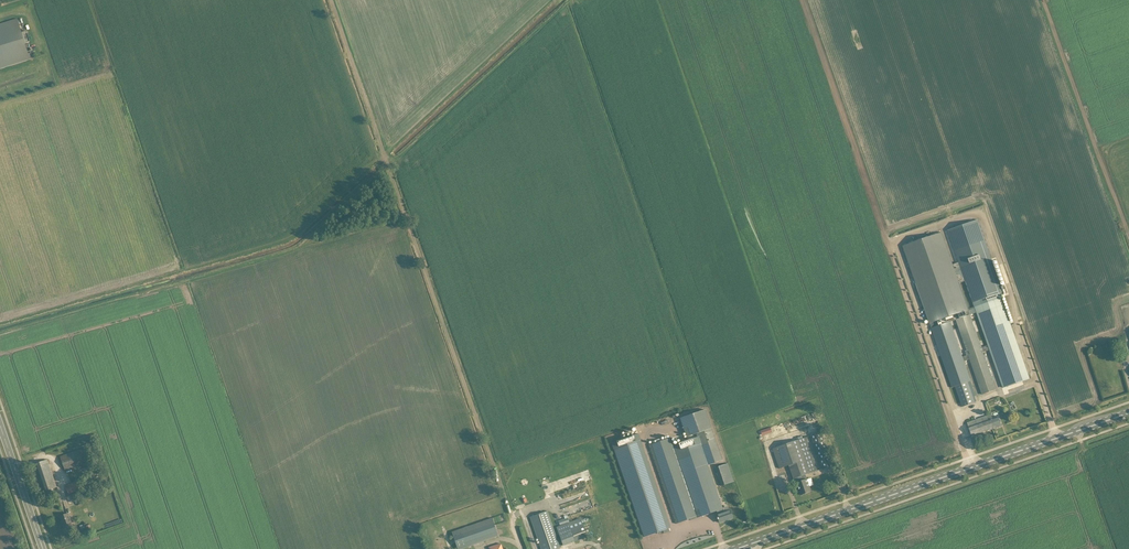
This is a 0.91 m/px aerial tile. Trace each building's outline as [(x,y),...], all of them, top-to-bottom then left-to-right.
[(962,407),(975,402),(973,397),(975,396),(976,396),(971,381),(964,361),(969,359),(982,395),(996,390),(983,352),(989,350),(1003,388),(1022,381),(1030,378),(1002,297),(1000,293),(1003,292),(978,219),(947,230),(973,303),(974,307),(988,345),(981,347),(970,315),(968,310),(969,310),(967,304),(942,232),(903,246),(928,319),(930,323),(932,328),(931,328),(939,350),(941,355),(949,392),(955,386),(962,407)] [(1027,406),(1011,412),(1014,421),(1030,416),(1027,406)] [(708,465),(723,460),(705,409),(680,418),(686,437),(696,433),(697,437),(707,466),(708,465)] [(967,423),(972,435),(972,436),(1001,425),(998,416),(993,418),(991,414),(967,423)] [(811,435),(821,464),(823,469),(833,465),(822,432),(811,435)] [(611,443),(644,537),(657,533),(657,534),(662,532),(662,531),(663,531),(664,533),(669,531),(669,529),(670,528),(638,434),(611,443)] [(649,445),(661,482),(676,524),(698,516),(697,516),(703,514),(716,510),(718,514),(716,514),(719,522),(733,518),(730,510),(723,512),(722,508),(723,508),(708,465),(707,466),(697,437),(673,445),(670,438),(649,445)] [(805,475),(818,470),(806,437),(804,438),(773,448),(780,468),(789,465),(797,487),(798,486),(801,495),(812,492),(807,479),(805,475)] [(85,448),(60,457),(65,470),(90,461),(85,448)] [(47,459),(35,464),(47,497),(55,494),(53,488),(57,487),(47,459)] [(728,463),(715,468),(721,486),(734,482),(728,463)] [(541,548),(557,548),(560,548),(547,511),(548,511),(537,477),(512,486),(523,519),(530,517),(541,548)] [(69,494),(77,491),(79,494),(85,492),(83,488),(79,490),(75,482),(65,486),(69,494)] [(73,526),(68,513),(60,516),(64,529),(73,526)] [(467,527),(452,532),(458,548),(460,548),(498,536),(492,518),(467,527)] [(581,519),(564,525),(557,528),(563,546),(571,542),(587,536),(581,519)]
